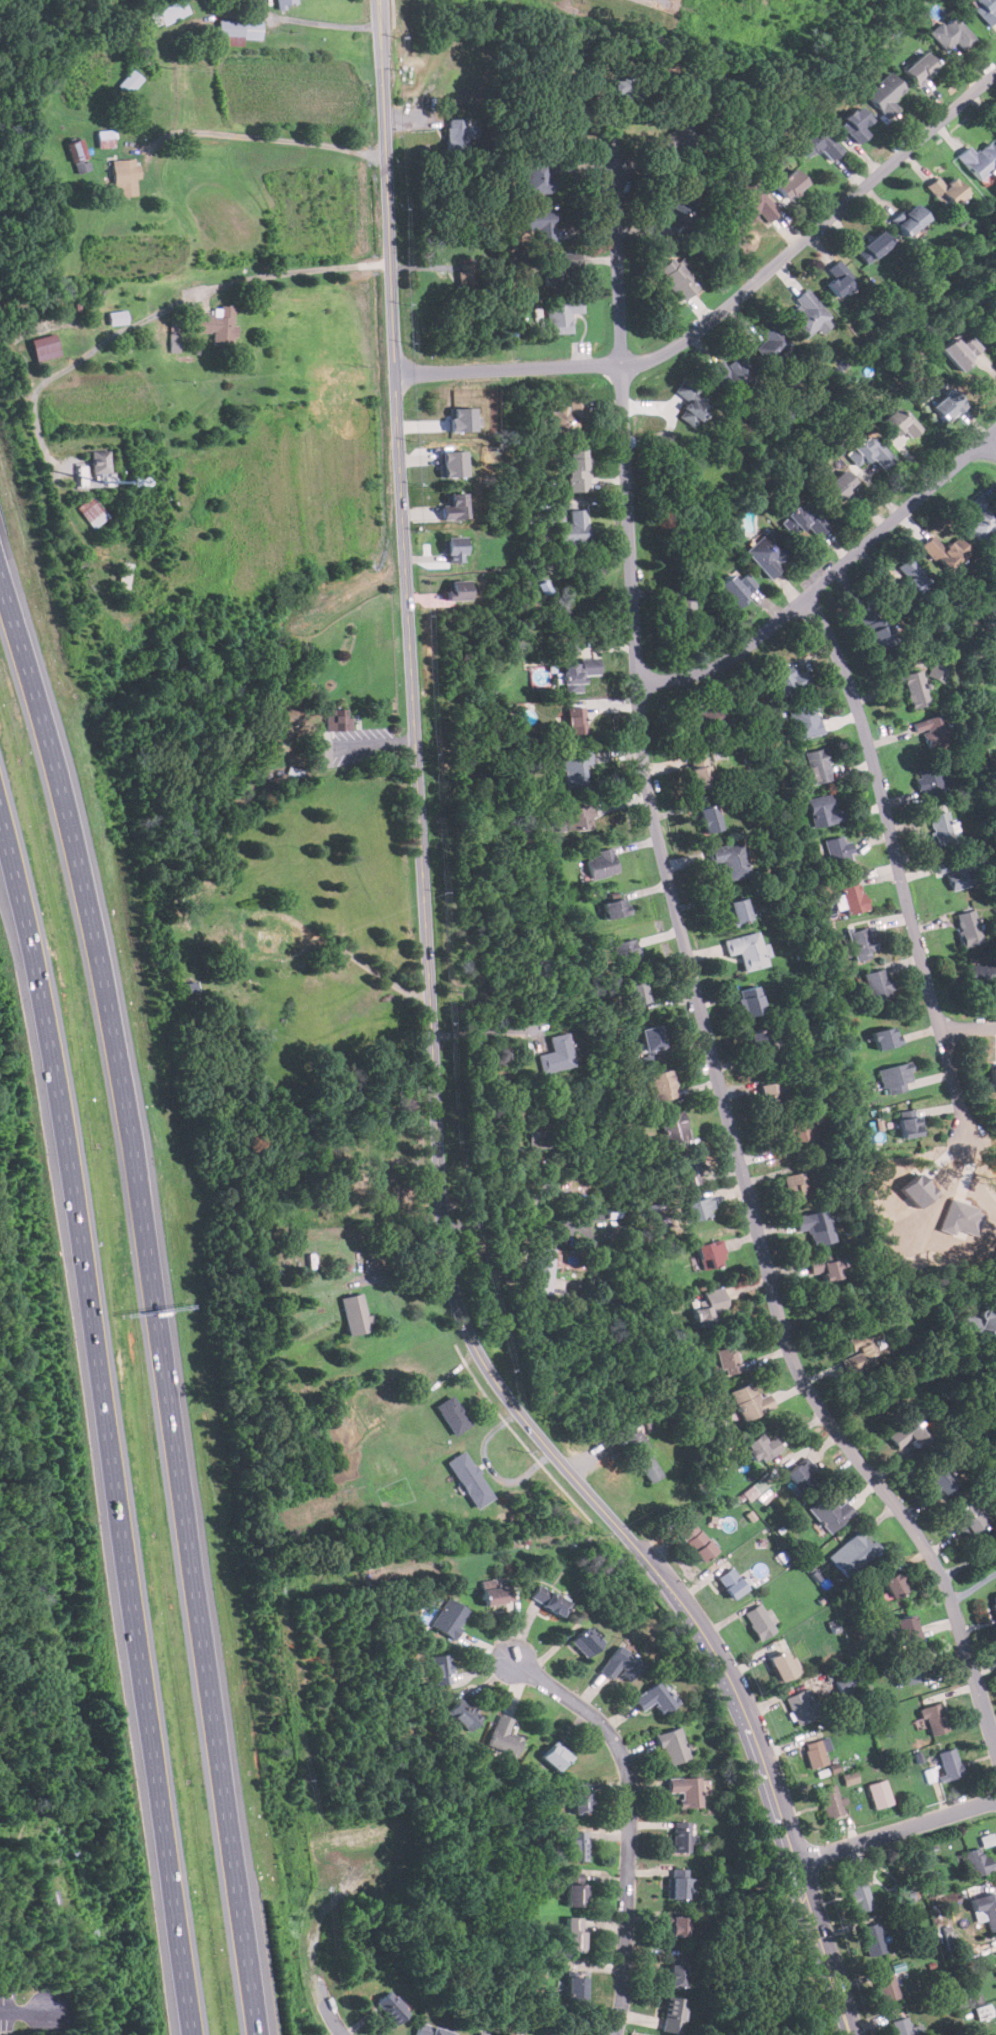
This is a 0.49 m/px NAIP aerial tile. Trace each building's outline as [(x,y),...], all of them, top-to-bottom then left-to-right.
[(184,0),(178,0),(149,13),(155,28),(189,12),(184,0)] [(286,9),(285,5),(300,3),(300,0),(277,0),(278,10),(286,9)] [(991,24),(995,20),(995,11),(994,9),(995,7),(995,0),(975,0),(972,3),(991,24)] [(976,41),(954,13),(930,33),(945,51),(956,41),(964,50),(976,41)] [(217,38),(261,38),(261,20),(217,20),(217,38)] [(939,67),(924,51),(904,71),(919,86),(939,67)] [(129,96),(142,79),(131,70),(118,86),(129,96)] [(905,90),(890,72),(865,93),(886,119),(898,110),(891,101),(905,90)] [(614,97),(607,97),(607,116),(624,116),(624,98),(641,98),(641,80),(614,79),(614,97)] [(871,120),(858,105),(839,123),(859,145),(869,135),(863,127),(871,120)] [(465,118),(446,118),(446,152),(465,152),(465,118)] [(708,142),(684,118),(658,144),(668,154),(675,147),(689,161),(708,142)] [(804,158),(820,147),(829,160),(840,152),(820,125),(794,144),(804,158)] [(99,147),(113,147),(113,131),(99,131),(99,147)] [(91,170),(81,139),(66,143),(75,174),(91,170)] [(988,142),(975,154),(968,146),(957,156),(980,181),(995,165),(995,151),(988,142)] [(138,195),(136,159),(112,161),(114,197),(138,195)] [(524,193),(556,193),(556,174),(561,174),(561,161),(524,161),(524,193)] [(807,185),(796,169),(774,184),(786,200),(807,185)] [(747,174),(723,193),(746,221),(758,211),(768,224),(780,214),(747,174)] [(926,187),(948,210),(967,192),(953,177),(945,185),(938,176),(926,187)] [(698,198),(667,198),(667,232),(698,232),(698,198)] [(892,218),(903,237),(928,222),(916,203),(892,218)] [(525,232),(536,232),(536,241),(555,241),(555,207),(525,207),(525,232)] [(867,264),(891,244),(880,231),(856,250),(867,264)] [(545,268),(545,286),(569,286),(569,269),(575,269),(575,253),(536,253),(536,268),(545,268)] [(699,287),(671,257),(656,271),(684,301),(699,287)] [(826,285),(839,299),(858,282),(838,260),(826,270),(833,278),(826,285)] [(477,289),(476,262),(458,263),(459,290),(477,289)] [(794,299),(799,306),(785,317),(804,339),(830,317),(806,289),(794,299)] [(546,298),(546,334),(571,334),(571,313),(582,313),(582,298),(546,298)] [(234,306),(220,306),(219,315),(194,314),(193,332),(212,332),(212,346),(233,347),(234,306)] [(108,312),(109,325),(126,324),(126,311),(108,312)] [(756,331),(765,339),(756,348),(773,364),(793,343),(769,319),(756,331)] [(170,352),(180,352),(181,323),(171,322),(170,352)] [(31,339),(35,361),(60,356),(56,335),(31,339)] [(962,345),(953,336),(939,350),(961,371),(982,350),(970,337),(962,345)] [(720,361),(709,369),(731,398),(757,379),(740,355),(724,366),(720,361)] [(678,417),(695,428),(712,401),(680,381),(673,391),(688,401),(678,417)] [(931,408),(946,422),(965,402),(950,387),(931,408)] [(550,408),(550,436),(583,436),(583,398),(568,398),(568,408),(550,408)] [(897,437),(903,431),(911,439),(921,429),(898,405),(881,421),(897,437)] [(475,408),(450,408),(450,431),(476,431),(475,408)] [(858,467),(870,456),(882,470),(892,460),(868,434),(846,454),(858,467)] [(92,450),(92,484),(110,484),(110,450),(92,450)] [(567,450),(567,492),(588,492),(588,450),(567,450)] [(442,477),(468,476),(467,451),(441,451),(442,477)] [(857,485),(843,469),(824,487),(838,502),(857,485)] [(467,519),(467,494),(444,494),(444,519),(467,519)] [(981,543),(995,528),(995,512),(978,494),(967,504),(974,511),(961,524),(981,543)] [(108,517),(92,495),(77,507),(93,529),(108,517)] [(780,522),(792,537),(806,525),(817,538),(827,529),(804,501),(780,522)] [(569,511),(569,524),(558,524),(558,545),(587,545),(587,511),(569,511)] [(776,564),(789,551),(769,529),(744,551),(770,580),(781,569),(776,564)] [(958,536),(943,548),(933,535),(920,545),(943,573),(970,552),(958,536)] [(466,561),(466,537),(445,537),(445,561),(466,561)] [(912,600),(928,584),(905,560),(897,567),(906,576),(898,585),(912,600)] [(128,588),(132,564),(122,562),(117,586),(128,588)] [(738,581),(730,573),(715,586),(736,608),(758,587),(745,574),(738,581)] [(447,580),(447,601),(470,601),(470,580),(447,580)] [(984,594),(989,615),(982,617),(985,628),(995,625),(995,591),(984,594)] [(673,617),(693,617),(692,596),(673,596),(673,617)] [(896,641),(871,601),(854,612),(879,651),(896,641)] [(566,654),(577,653),(575,637),(564,638),(566,654)] [(564,692),(582,692),(582,674),(599,674),(599,659),(563,660),(564,692)] [(942,683),(948,671),(933,664),(927,676),(942,683)] [(781,698),(811,684),(804,669),(794,674),(789,666),(770,675),(781,698)] [(929,706),(921,671),(903,675),(911,710),(929,706)] [(790,709),(795,738),(821,734),(816,704),(790,709)] [(692,713),(695,730),(728,723),(724,706),(692,713)] [(587,707),(567,707),(567,733),(587,733),(587,707)] [(325,721),(325,730),(349,730),(349,709),(330,709),(330,721),(325,721)] [(928,748),(950,741),(942,714),(913,723),(916,733),(923,731),(928,748)] [(807,767),(801,768),(805,786),(832,779),(825,748),(804,752),(807,767)] [(591,765),(591,753),(561,753),(561,786),(585,786),(585,765),(591,765)] [(689,766),(694,788),(712,784),(707,762),(689,766)] [(915,771),(922,798),(943,793),(936,766),(915,771)] [(844,820),(842,809),(834,811),(831,793),(807,797),(812,826),(844,820)] [(558,818),(560,833),(594,827),(592,817),(599,816),(596,802),(566,807),(568,817),(558,818)] [(698,808),(704,833),(721,828),(715,803),(698,808)] [(934,847),(953,844),(948,811),(928,814),(934,847)] [(846,834),(823,840),(830,868),(853,862),(846,834)] [(706,847),(709,863),(722,861),(725,878),(747,874),(741,841),(706,847)] [(618,871),(613,848),(586,854),(591,877),(618,871)] [(973,885),(968,856),(936,862),(938,874),(947,872),(950,889),(973,885)] [(838,881),(846,913),(867,909),(859,876),(838,881)] [(629,912),(624,896),(601,902),(606,919),(629,912)] [(750,919),(746,897),(726,901),(731,923),(750,919)] [(955,912),(961,946),(980,943),(975,909),(955,912)] [(848,931),(854,959),(876,954),(870,925),(848,931)] [(740,952),(744,970),(767,965),(761,932),(724,939),(727,955),(740,952)] [(612,944),(619,969),(640,964),(634,938),(612,944)] [(968,964),(969,982),(995,981),(995,963),(968,964)] [(890,999),(886,968),(864,971),(868,1002),(890,999)] [(626,985),(630,1005),(648,1001),(643,981),(626,985)] [(764,1012),(758,986),(737,991),(743,1017),(764,1012)] [(664,1050),(659,1024),(640,1028),(645,1053),(664,1050)] [(896,1044),(892,1026),(872,1031),(876,1049),(896,1044)] [(772,1059),(766,1029),(749,1032),(754,1062),(772,1059)] [(542,1072),(573,1067),(567,1032),(548,1036),(551,1052),(539,1055),(542,1072)] [(879,1069),(885,1094),(910,1087),(903,1063),(879,1069)] [(647,1075),(654,1101),(677,1094),(669,1068),(647,1075)] [(758,1085),(764,1107),(782,1102),(776,1080),(758,1085)] [(923,1133),(917,1108),(896,1112),(902,1138),(923,1133)] [(660,1116),(664,1143),(688,1139),(684,1112),(660,1116)] [(549,1149),(549,1114),(528,1114),(528,1149),(549,1149)] [(781,1157),(815,1151),(808,1115),(783,1119),(787,1140),(778,1142),(781,1157)] [(700,1184),(700,1153),(681,1153),(681,1184),(700,1184)] [(811,1203),(807,1172),(784,1175),(787,1206),(811,1203)] [(686,1200),(689,1219),(714,1216),(712,1197),(686,1200)] [(807,1229),(811,1245),(833,1240),(826,1209),(794,1216),(797,1231),(807,1229)] [(704,1269),(728,1261),(720,1238),(696,1246),(704,1269)] [(556,1249),(536,1246),(529,1290),(550,1293),(556,1249)] [(843,1276),(837,1253),(808,1261),(812,1275),(822,1272),(824,1281),(843,1276)] [(695,1294),(698,1307),(695,1308),(699,1327),(717,1322),(714,1312),(729,1309),(724,1287),(695,1294)] [(341,1297),(349,1334),(371,1329),(362,1292),(341,1297)] [(993,1340),(995,1330),(995,1313),(980,1308),(978,1317),(964,1313),(959,1330),(993,1340)] [(848,1338),(854,1354),(842,1359),(847,1373),(890,1357),(879,1327),(848,1338)] [(741,1370),(732,1344),(712,1350),(722,1377),(741,1370)] [(758,1397),(750,1381),(729,1392),(744,1421),(774,1406),(768,1392),(758,1397)] [(471,1424),(452,1395),(435,1405),(454,1435),(471,1424)] [(887,1434),(897,1448),(909,1439),(915,1447),(931,1436),(915,1414),(887,1434)] [(626,1435),(648,1483),(662,1476),(640,1429),(626,1435)] [(774,1436),(764,1441),(760,1434),(745,1442),(756,1462),(781,1449),(774,1436)] [(475,1508),(493,1499),(465,1450),(448,1460),(475,1508)] [(801,1491),(821,1472),(804,1455),(785,1474),(801,1491)] [(923,1475),(940,1495),(955,1482),(937,1462),(923,1475)] [(768,1486),(761,1477),(742,1493),(749,1502),(768,1486)] [(854,1512),(844,1499),(835,1506),(826,1494),(809,1507),(828,1532),(854,1512)] [(965,1535),(984,1522),(968,1500),(949,1513),(965,1535)] [(702,1561),(716,1550),(689,1516),(674,1527),(702,1561)] [(827,1558),(847,1577),(875,1548),(856,1529),(827,1558)] [(717,1579),(735,1598),(748,1586),(730,1567),(717,1579)] [(879,1573),(892,1601),(908,1594),(897,1569),(887,1574),(886,1570),(879,1573)] [(481,1581),(485,1605),(514,1601),(511,1584),(497,1586),(496,1579),(481,1581)] [(569,1602),(540,1582),(530,1596),(559,1616),(569,1602)] [(470,1611),(449,1597),(431,1624),(452,1638),(470,1611)] [(744,1612),(758,1641),(775,1632),(761,1603),(744,1612)] [(903,1643),(921,1639),(914,1609),(895,1614),(903,1643)] [(571,1641),(587,1658),(602,1643),(586,1626),(571,1641)] [(617,1671),(629,1681),(643,1664),(620,1644),(599,1669),(611,1679),(617,1671)] [(779,1682),(797,1673),(785,1650),(767,1659),(779,1682)] [(432,1683),(451,1683),(450,1654),(431,1655),(432,1683)] [(899,1665),(903,1684),(921,1679),(916,1661),(899,1665)] [(834,1679),(841,1695),(856,1688),(850,1673),(834,1679)] [(677,1703),(659,1679),(632,1699),(642,1711),(653,1702),(662,1714),(677,1703)] [(784,1699),(796,1726),(822,1714),(810,1687),(784,1699)] [(481,1716),(460,1697),(447,1711),(468,1730),(481,1716)] [(922,1707),(931,1736),(948,1730),(939,1702),(922,1707)] [(515,1756),(521,1737),(507,1732),(512,1718),(497,1714),(487,1746),(515,1756)] [(669,1766),(692,1756),(678,1726),(655,1736),(669,1766)] [(805,1743),(810,1767),(827,1764),(821,1740),(805,1743)] [(557,1772),(570,1758),(553,1742),(540,1756),(557,1772)] [(945,1779),(962,1775),(955,1747),(938,1752),(945,1779)] [(859,1782),(857,1772),(843,1775),(845,1785),(859,1782)] [(668,1793),(681,1793),(681,1807),(701,1807),(701,1777),(668,1777),(668,1793)] [(874,1809),(892,1803),(885,1779),(866,1785),(874,1809)] [(590,1812),(589,1782),(572,1783),(572,1813),(590,1812)] [(817,1789),(825,1819),(844,1814),(835,1784),(817,1789)] [(673,1852),(690,1852),(690,1843),(692,1843),(692,1821),(673,1821),(673,1852)] [(568,1861),(587,1861),(587,1831),(568,1831),(568,1861)] [(984,1846),(965,1852),(973,1877),(993,1870),(984,1846)] [(687,1899),(687,1869),(669,1869),(669,1899),(687,1899)] [(583,1872),(568,1872),(567,1883),(582,1883),(583,1872)] [(872,1909),(864,1876),(846,1881),(854,1914),(872,1909)] [(587,1906),(587,1883),(568,1883),(568,1906),(587,1906)] [(970,1899),(974,1913),(984,1910),(991,1933),(995,1932),(995,1892),(970,1899)] [(688,1916),(671,1916),(671,1937),(688,1937),(688,1916)] [(567,1918),(567,1951),(585,1951),(585,1918),(567,1918)] [(860,1928),(868,1957),(886,1951),(877,1923),(860,1928)] [(685,1956),(669,1956),(669,1988),(685,1988),(685,1956)] [(899,1998),(892,1974),(875,1979),(882,2003),(899,1998)] [(567,2000),(585,2000),(585,1977),(567,1977),(567,2000)] [(409,2012),(388,1991),(374,2005),(395,2026),(409,2012)] [(664,2032),(683,2032),(684,1998),(666,1997),(664,2032)] [(892,2034),(924,2034),(920,2024),(910,2027),(907,2017),(889,2023),(892,2034)] [(415,2034),(454,2034),(455,2033),(421,2021),(415,2034)]
